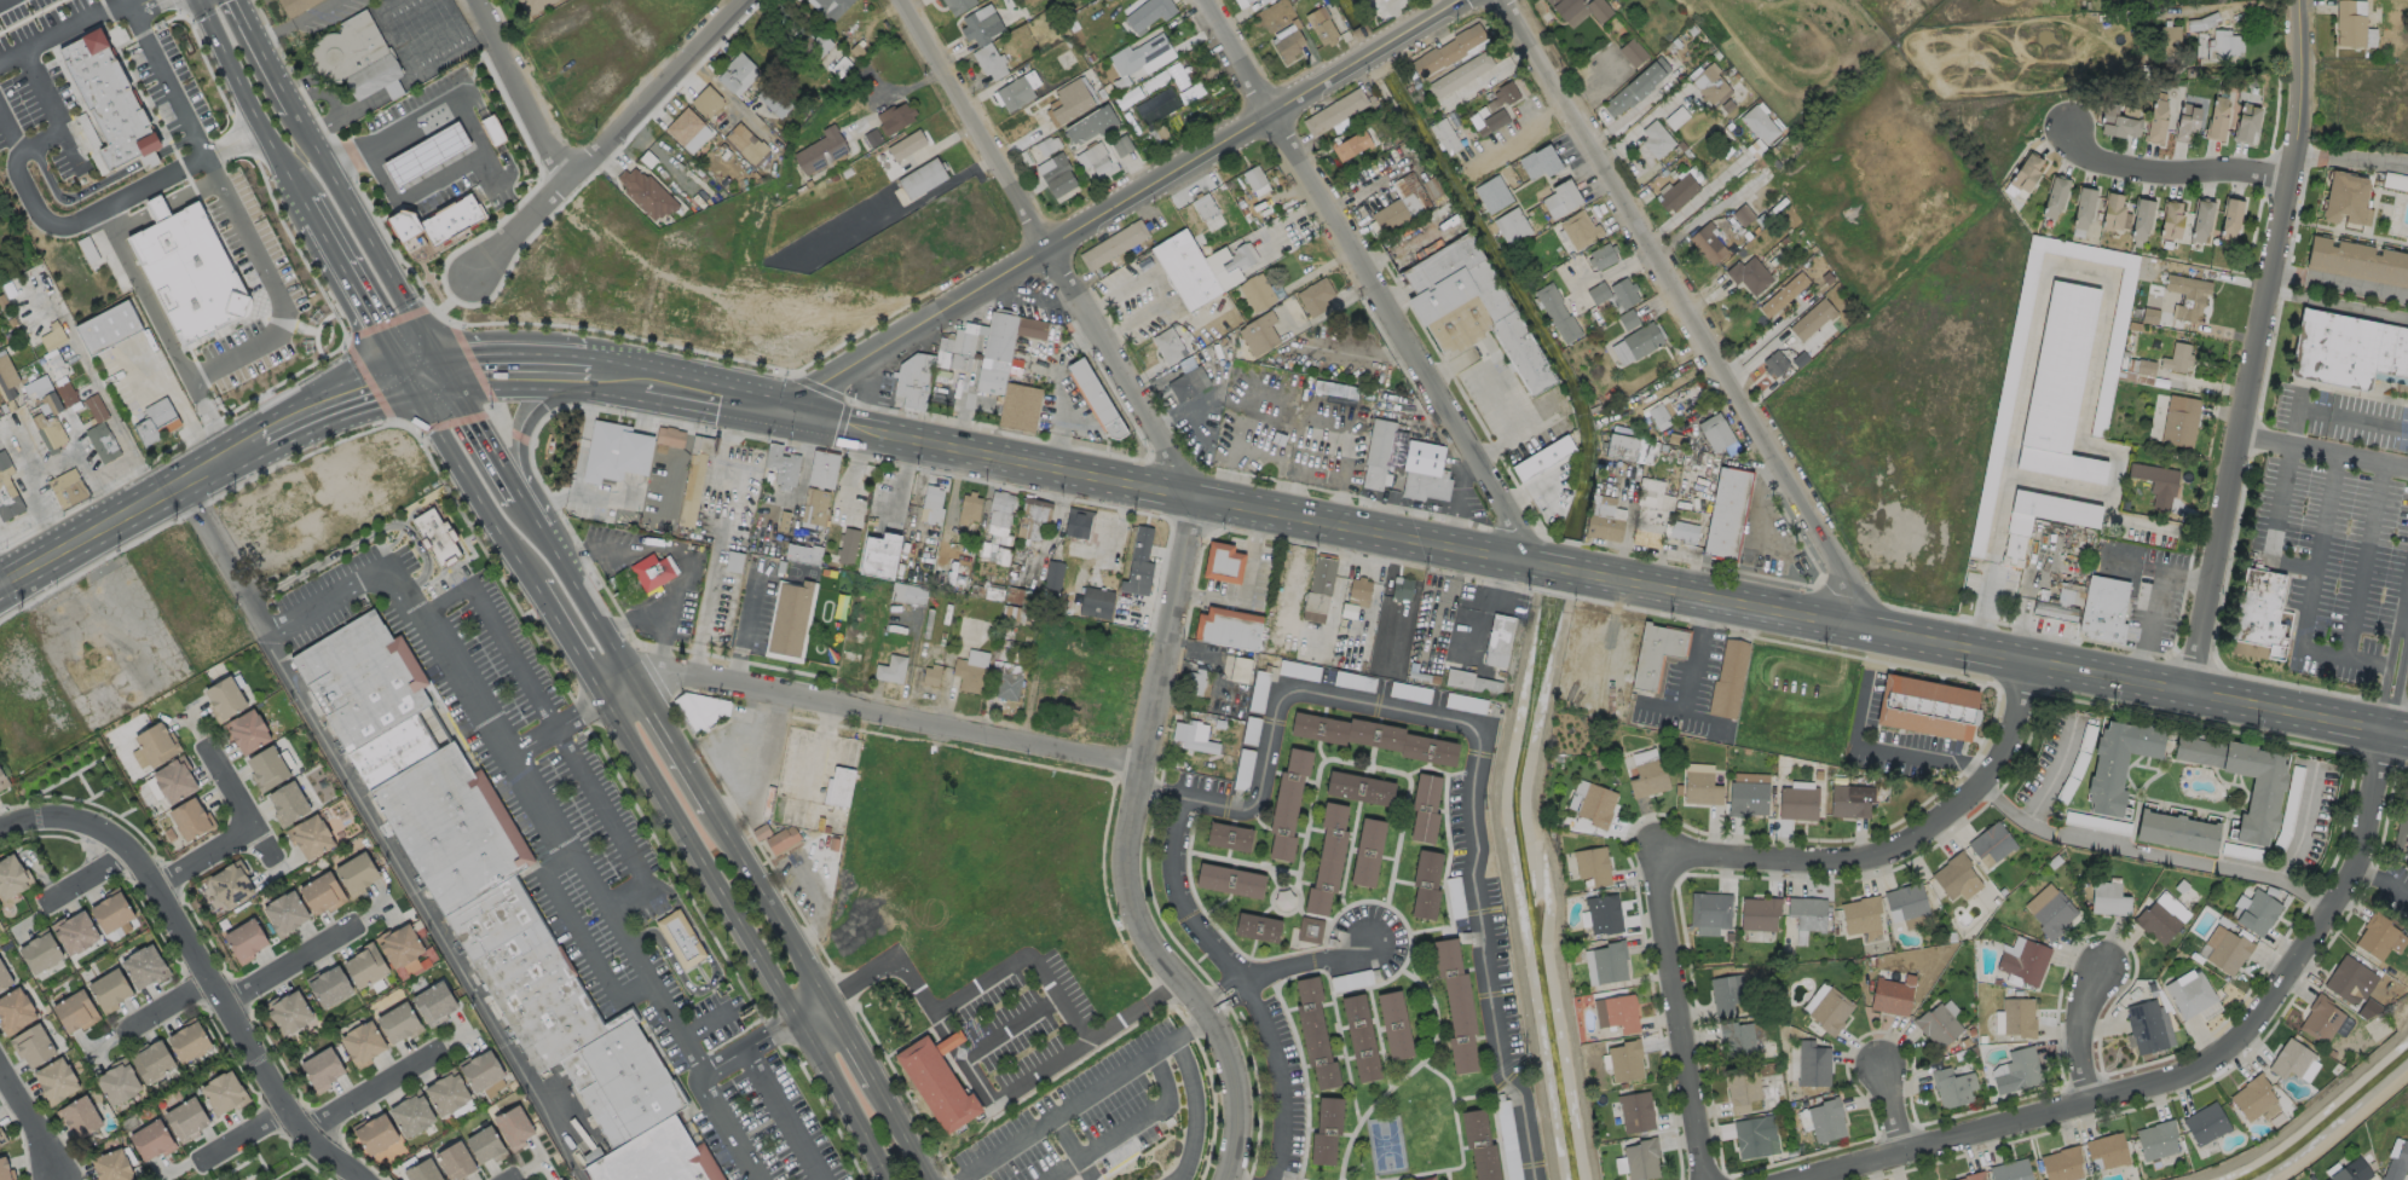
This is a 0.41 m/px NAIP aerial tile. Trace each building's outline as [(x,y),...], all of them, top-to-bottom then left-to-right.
[(288,19),(277,0),(322,0),(288,19)] [(527,17),(518,0),(557,0),(527,17)] [(819,5),(814,0),(855,0),(831,24),(815,8),(819,5)] [(952,18),(941,0),(974,0),(976,4),(952,18)] [(1124,17),(1146,0),(1170,0),(1173,4),(1172,5),(1177,10),(1163,21),(1159,15),(1136,33),(1124,17)] [(1239,8),(1254,0),(1235,0),(1239,8)] [(1584,4),(1589,0),(1602,0),(1612,12),(1599,24),(1588,12),(1571,28),(1564,21),(1563,22),(1544,0),(1581,0),(1584,4)] [(2364,16),(2363,47),(2338,46),(2338,45),(2335,45),(2337,31),(2335,30),(2337,0),(2355,0),(2354,16),(2364,16)] [(1004,34),(977,48),(971,39),(965,42),(959,29),(964,27),(960,19),(988,4),(1004,34)] [(779,5),(813,39),(820,31),(833,44),(813,65),(766,18),(779,5)] [(1336,42),(1329,47),(1327,42),(1321,46),(1304,16),(1323,5),(1330,17),(1328,18),(1338,36),(1334,37),(1336,42)] [(364,8),(388,52),(397,63),(402,75),(395,79),(404,93),(391,100),(382,86),(356,102),(343,77),(339,79),(333,80),(328,80),(322,77),(317,75),(314,71),(311,65),(308,60),(308,54),(310,51),(311,47),(313,42),(316,39),(319,36),(323,34),(327,33),(331,33),(335,33),(339,33),(341,22),(364,8)] [(2184,18),(2185,30),(2218,27),(2218,15),(2184,18)] [(1477,23),(1490,44),(1460,62),(1459,59),(1444,68),(1445,70),(1422,85),(1409,63),(1420,57),(1420,56),(1434,47),(1436,50),(1453,39),(1451,37),(1466,28),(1466,29),(1477,23)] [(100,24),(54,48),(104,144),(96,149),(108,172),(138,157),(144,169),(160,161),(154,150),(162,145),(100,24)] [(2180,27),(2158,26),(2158,54),(2180,54),(2180,27)] [(1305,44),(1298,47),(1303,54),(1284,65),(1271,44),(1295,28),(1305,44)] [(2242,40),(2242,51),(2239,51),(2239,56),(2229,54),(2228,60),(2206,59),(2207,46),(2212,46),(2212,29),(2230,29),(2230,35),(2239,35),(2239,40),(2242,40)] [(1161,31),(1176,56),(1145,74),(1141,66),(1126,74),(1113,52),(1126,45),(1130,51),(1161,31)] [(1634,68),(1648,56),(1633,37),(1618,48),(1634,68)] [(1007,73),(993,82),(988,74),(984,76),(970,53),(989,42),(1005,68),(1004,68),(1007,73)] [(758,74),(737,97),(715,76),(739,51),(756,66),(753,69),(758,74)] [(1494,65),(1434,102),(1425,86),(1485,51),(1494,65)] [(1652,87),(1630,108),(1628,105),(1617,115),(1616,114),(1611,118),(1603,108),(1607,103),(1606,102),(1658,56),(1670,70),(1652,87)] [(1711,62),(1720,70),(1716,74),(1730,88),(1710,105),(1705,100),(1704,102),(1699,98),(1702,96),(1690,81),(1708,64),(1709,65),(1711,62)] [(1032,70),(1040,83),(1030,89),(1034,97),(1006,114),(1001,105),(1003,105),(994,92),(1011,81),(1015,79),(1016,79),(1032,70)] [(1093,104),(1058,126),(1055,120),(1053,120),(1050,114),(1051,114),(1050,111),(1061,105),(1052,93),(1078,77),(1093,104)] [(1520,97),(1505,106),(1503,104),(1505,103),(1505,102),(1500,104),(1501,104),(1498,106),(1497,105),(1496,105),(1497,106),(1489,111),(1484,104),(1492,99),(1492,100),(1497,98),(1494,93),(1497,91),(1496,88),(1511,80),(1520,97)] [(722,99),(704,117),(689,102),(708,85),(722,99)] [(1133,105),(1145,126),(1181,106),(1170,86),(1133,105)] [(1369,104),(1312,138),(1301,121),(1359,86),(1369,104)] [(2225,117),(2222,140),(2202,138),(2206,118),(2208,118),(2213,96),(2227,98),(2225,105),(2228,106),(2227,111),(2228,112),(2227,116),(2225,117)] [(2165,120),(2160,144),(2154,143),(2148,143),(2148,141),(2142,140),(2146,121),(2148,122),(2152,98),(2166,100),(2164,109),(2166,109),(2166,114),(2166,116),(2166,120),(2165,120)] [(2115,116),(2125,118),(2126,116),(2141,118),(2138,135),(2135,134),(2133,137),(2126,135),(2126,134),(2123,133),(2123,138),(2098,133),(2101,126),(2098,125),(2103,102),(2118,104),(2115,116)] [(2259,109),(2256,132),(2251,131),(2248,143),(2231,140),(2235,121),(2236,121),(2240,102),(2253,104),(2252,106),(2259,109)] [(905,103),(907,108),(912,105),(917,114),(912,116),(914,121),(887,137),(876,115),(893,105),(894,109),(905,103)] [(2200,109),(2195,133),(2190,132),(2188,144),(2171,140),(2175,123),(2176,125),(2181,103),(2193,105),(2192,106),(2200,109)] [(1118,123),(1098,135),(1097,133),(1078,145),(1075,143),(1073,145),(1072,143),(1068,144),(1062,134),(1064,133),(1063,129),(1105,104),(1118,123)] [(1755,104),(1763,114),(1765,114),(1767,116),(1766,116),(1780,132),(1766,144),(1760,138),(1759,139),(1739,117),(1755,104)] [(705,123),(682,148),(664,129),(686,106),(705,123)] [(1508,120),(1489,132),(1479,137),(1476,129),(1484,125),(1482,120),(1501,108),(1508,120)] [(506,141),(495,114),(480,120),(491,147),(506,141)] [(1444,117),(1453,132),(1453,131),(1454,133),(1462,148),(1446,156),(1428,127),(1444,117)] [(1665,154),(1663,156),(1662,155),(1656,160),(1641,143),(1645,139),(1645,138),(1646,137),(1641,131),(1655,118),(1675,143),(1664,152),(1665,154)] [(385,163),(398,187),(470,145),(458,121),(385,163)] [(739,122),(760,143),(761,140),(769,149),(767,151),(769,154),(757,167),(756,166),(753,167),(741,156),(741,157),(731,148),(721,139),(739,122)] [(833,123),(837,131),(842,128),(848,139),(849,138),(851,141),(851,140),(857,150),(849,155),(847,151),(805,177),(793,155),(824,137),(821,131),(833,123)] [(1363,128),(1374,146),(1369,149),(1368,146),(1340,162),(1332,148),(1328,141),(1341,133),(1345,139),(1363,128)] [(926,143),(895,163),(887,149),(918,129),(926,143)] [(1110,142),(1119,158),(1134,149),(1125,134),(1110,142)] [(1110,164),(1095,173),(1090,164),(1081,169),(1074,156),(1098,141),(1108,156),(1105,157),(1110,164)] [(1563,168),(1547,177),(1543,173),(1529,180),(1517,160),(1548,144),(1563,168)] [(1076,186),(1053,199),(1034,167),(1061,151),(1064,160),(1070,169),(1068,170),(1076,186)] [(2039,174),(2026,193),(2020,190),(2017,191),(2008,185),(2019,169),(2016,168),(2027,151),(2043,161),(2035,172),(2039,174)] [(935,157),(939,163),(942,161),(947,169),(943,170),(948,178),(910,201),(896,180),(935,157)] [(1266,183),(1251,192),(1241,174),(1255,164),(1266,183)] [(617,178),(625,169),(629,173),(635,168),(641,174),(642,173),(647,177),(648,174),(681,206),(674,213),(671,210),(666,215),(664,213),(660,218),(658,216),(654,221),(624,192),(626,189),(624,186),(625,185),(617,178)] [(2362,209),(2371,210),(2368,227),(2343,222),(2344,215),(2338,214),(2337,221),(2335,221),(2335,224),(2321,221),(2322,216),(2320,216),(2321,210),(2322,210),(2331,170),(2345,174),(2345,175),(2366,180),(2366,183),(2367,183),(2366,185),(2367,185),(2362,209)] [(1699,189),(1673,212),(1670,209),(1665,212),(1657,202),(1662,198),(1659,196),(1686,172),(1699,189)] [(2383,172),(2407,177),(2407,192),(2380,187),(2383,172)] [(1489,214),(1513,200),(1497,174),(1473,188),(1489,214)] [(2060,210),(2058,214),(2056,214),(2054,221),(2040,216),(2044,208),(2042,207),(2051,175),(2069,180),(2062,203),(2063,203),(2061,209),(2060,210)] [(1582,202),(1552,220),(1541,201),(1554,192),(1552,187),(1569,178),(1582,202)] [(2089,219),(2089,225),(2086,224),(2085,231),(2072,230),(2075,206),(2074,206),(2077,187),(2096,190),(2091,213),(2092,214),(2091,219),(2089,219)] [(386,219),(409,256),(412,254),(428,243),(433,249),(466,230),(487,218),(470,191),(420,221),(415,213),(400,210),(386,219)] [(1217,210),(1201,220),(1190,202),(1206,192),(1217,210)] [(1411,192),(1422,210),(1410,218),(1411,219),(1386,235),(1384,232),(1382,233),(1370,214),(1398,197),(1399,199),(1411,192)] [(2125,208),(2120,232),(2112,230),(2112,232),(2100,230),(2103,210),(2101,210),(2104,192),(2123,196),(2120,207),(2125,208)] [(170,215),(160,194),(145,202),(156,222),(170,215)] [(2148,231),(2147,236),(2144,236),(2143,243),(2130,241),(2133,218),(2132,218),(2136,197),(2154,202),(2149,225),(2150,225),(2149,230),(2148,231)] [(2236,231),(2236,233),(2234,232),(2233,243),(2218,241),(2223,218),(2221,216),(2225,197),(2244,201),(2239,224),(2240,225),(2239,230),(2236,231)] [(2207,233),(2207,238),(2205,237),(2204,244),(2190,242),(2194,219),(2193,219),(2195,199),(2214,203),(2210,226),(2211,226),(2210,232),(2207,233)] [(2183,216),(2179,241),(2171,239),(2171,241),(2159,239),(2162,220),(2161,220),(2164,201),(2182,204),(2179,216),(2183,216)] [(248,296),(244,314),(183,346),(171,324),(160,299),(128,239),(196,203),(248,296)] [(1506,246),(1532,234),(1519,206),(1493,219),(1506,246)] [(1582,209),(1593,226),(1598,224),(1604,235),(1575,251),(1558,222),(1582,209)] [(1727,253),(1711,267),(1699,254),(1698,255),(1693,250),(1696,248),(1687,239),(1708,221),(1714,227),(1709,232),(1727,253)] [(1184,229),(1202,259),(1223,247),(1229,256),(1236,253),(1234,249),(1242,243),(1254,262),(1237,272),(1242,279),(1186,313),(1148,249),(1184,229)] [(1468,231),(1557,382),(1529,398),(1486,326),(1485,328),(1486,329),(1480,332),(1483,337),(1456,353),(1454,348),(1448,352),(1446,351),(1440,354),(1424,325),(1420,328),(1405,301),(1414,296),(1399,272),(1468,231)] [(2028,235),(2138,256),(2115,370),(2135,374),(2137,359),(2155,363),(2150,386),(2114,378),(2102,439),(2087,436),(2120,267),(2040,251),(1981,560),(1965,556),(2028,235)] [(2379,249),(2407,255),(2407,286),(2304,265),(2310,236),(2329,241),(2328,247),(2334,248),(2335,241),(2372,248),(2371,255),(2378,256),(2379,249)] [(1609,242),(1610,247),(1615,244),(1618,250),(1613,253),(1617,260),(1598,270),(1595,265),(1590,267),(1587,260),(1592,258),(1589,253),(1609,242)] [(1752,256),(1773,280),(1754,297),(1740,282),(1736,285),(1725,272),(1738,261),(1742,266),(1752,256)] [(1813,268),(1820,276),(1826,271),(1820,264),(1813,268)] [(1809,283),(1767,319),(1757,308),(1779,289),(1779,288),(1780,287),(1782,288),(1800,272),(1809,283)] [(1265,308),(1253,313),(1237,287),(1247,278),(1259,273),(1276,300),(1265,308)] [(2211,283),(2208,295),(2205,294),(2202,307),(2201,307),(2200,317),(2195,316),(2194,323),(2173,319),(2176,305),(2181,306),(2183,294),(2162,290),(2166,274),(2211,283)] [(1324,276),(1335,295),(1326,301),(1329,307),(1311,318),(1297,294),(1306,287),(1310,284),(1310,285),(1324,276)] [(1625,277),(1630,284),(1634,282),(1638,289),(1634,291),(1640,300),(1623,310),(1619,305),(1616,307),(1612,301),(1616,297),(1610,287),(1625,277)] [(2106,462),(2101,485),(2014,468),(2051,280),(2098,290),(2066,455),(2106,462)] [(1611,296),(1603,281),(1586,290),(1594,305),(1611,296)] [(1560,302),(1569,316),(1571,314),(1582,334),(1565,345),(1534,291),(1551,282),(1563,301),(1560,302)] [(1837,314),(1830,320),(1827,319),(1800,342),(1788,328),(1823,297),(1837,314)] [(142,330),(89,357),(74,326),(126,300),(142,330)] [(1640,322),(1631,307),(1617,316),(1625,331),(1640,322)] [(2289,375),(2369,389),(2373,372),(2407,379),(2407,328),(2302,307),(2289,375)] [(1278,342),(1253,358),(1236,331),(1242,328),(1242,326),(1269,310),(1276,320),(1269,325),(1278,342)] [(1047,323),(1044,341),(1015,335),(1006,372),(980,366),(986,336),(976,334),(969,372),(947,368),(946,372),(932,370),(939,337),(946,339),(946,334),(953,335),(952,340),(953,340),(954,329),(963,330),(964,323),(987,326),(991,311),(1017,317),(1047,323)] [(1664,343),(1634,361),(1621,339),(1652,322),(1664,343)] [(46,351),(67,340),(59,323),(38,334),(46,351)] [(1182,357),(1166,366),(1150,339),(1170,326),(1183,348),(1178,351),(1182,357)] [(1304,328),(1303,334),(1326,339),(1326,332),(1304,328)] [(2193,355),(2190,366),(2185,365),(2184,372),(2167,370),(2169,369),(2160,368),(2161,358),(2170,359),(2172,342),(2190,345),(2188,354),(2193,355)] [(1789,365),(1779,374),(1780,374),(1778,376),(1777,376),(1774,377),(1771,374),(1767,376),(1762,370),(1766,368),(1761,363),(1775,349),(1789,365)] [(7,401),(0,388),(0,356),(5,353),(19,382),(11,387),(16,397),(7,401)] [(928,388),(923,411),(902,407),(905,397),(893,394),(899,364),(916,353),(931,355),(926,382),(928,388)] [(1081,357),(1127,434),(1116,440),(1109,438),(1104,430),(1102,432),(1067,374),(1069,372),(1066,366),(1081,357)] [(1209,384),(1177,404),(1166,384),(1197,365),(1209,384)] [(1306,368),(1305,382),(1351,388),(1353,376),(1306,368)] [(45,375),(51,388),(56,386),(53,381),(63,376),(71,392),(74,391),(76,394),(74,395),(81,407),(71,412),(69,406),(52,415),(50,412),(44,416),(37,404),(41,403),(40,398),(42,397),(41,395),(36,399),(33,392),(25,395),(22,387),(45,375)] [(1312,392),(1356,399),(1358,387),(1314,379),(1312,392)] [(1041,389),(1033,433),(997,427),(1005,382),(1041,389)] [(109,416),(96,393),(83,400),(96,423),(109,416)] [(2200,400),(2192,449),(2160,442),(2169,394),(2200,400)] [(160,438),(143,447),(132,427),(146,417),(142,409),(164,397),(180,424),(158,436),(160,438)] [(1661,404),(1669,418),(1671,417),(1675,423),(1658,433),(1646,412),(1661,404)] [(40,412),(44,421),(48,418),(53,415),(68,441),(59,446),(59,445),(56,446),(58,451),(48,456),(35,430),(36,430),(29,417),(40,412)] [(1717,412),(1740,450),(1727,458),(1722,449),(1713,455),(1696,424),(1717,412)] [(591,417),(623,422),(622,429),(653,434),(645,473),(622,469),(619,479),(599,475),(596,481),(579,479),(591,417)] [(1373,418),(1396,423),(1387,469),(1385,469),(1381,491),(1361,487),(1365,464),(1364,464),(1367,451),(1353,449),(1361,420),(1372,422),(1373,418)] [(85,434),(103,467),(123,456),(104,422),(85,434)] [(664,426),(675,427),(675,429),(683,430),(681,447),(653,441),(657,426),(664,427),(664,426)] [(715,438),(711,456),(706,455),(692,527),(676,524),(688,457),(687,457),(692,433),(715,438)] [(1576,451),(1519,485),(1509,467),(1565,434),(1576,451)] [(1639,439),(1634,463),(1604,457),(1609,434),(1639,439)] [(779,453),(787,455),(787,451),(799,453),(793,485),(787,484),(786,488),(776,487),(778,482),(773,481),(775,468),(762,465),(767,440),(781,442),(779,453)] [(1451,480),(1446,502),(1424,497),(1424,502),(1401,497),(1405,470),(1402,470),(1408,440),(1444,447),(1440,469),(1448,472),(1446,479),(1451,480)] [(665,445),(664,452),(653,450),(656,442),(665,445)] [(838,453),(832,487),(805,482),(813,447),(838,453)] [(4,524),(0,518),(0,452),(4,450),(16,473),(10,476),(28,511),(4,524)] [(2171,497),(2167,511),(2150,509),(2153,493),(2148,492),(2150,481),(2126,478),(2129,463),(2179,472),(2175,497),(2171,497)] [(50,484),(62,511),(89,497),(75,468),(50,484)] [(1719,468),(1752,474),(1734,563),(1708,559),(1709,557),(1702,555),(1719,468)] [(1664,482),(1662,493),(1661,493),(1659,496),(1674,498),(1671,513),(1667,511),(1659,550),(1630,544),(1638,507),(1636,505),(1639,490),(1639,488),(1640,478),(1664,482)] [(942,507),(939,524),(924,520),(926,509),(928,509),(929,508),(919,505),(924,481),(943,486),(939,507),(942,507)] [(827,490),(821,524),(799,519),(805,485),(827,490)] [(975,490),(974,494),(981,496),(976,519),(965,516),(964,522),(955,521),(962,492),(968,493),(968,488),(975,490)] [(991,488),(997,491),(998,488),(1006,491),(1005,493),(1014,494),(1005,533),(1011,534),(1009,544),(988,539),(989,532),(984,531),(986,527),(984,526),(988,509),(987,508),(991,488)] [(2101,507),(2096,530),(2031,516),(2027,538),(2025,538),(2021,560),(2022,560),(2020,568),(1998,563),(2000,556),(2005,533),(2004,533),(2013,490),(2101,507)] [(1051,502),(1046,522),(1040,521),(1035,539),(1014,534),(1018,515),(1017,515),(1022,494),(1051,502)] [(411,517),(440,566),(462,554),(455,538),(460,537),(447,517),(443,521),(433,505),(411,517)] [(1095,511),(1090,538),(1081,536),(1080,542),(1066,539),(1066,534),(1062,533),(1067,507),(1095,511)] [(1624,521),(1621,543),(1584,537),(1588,515),(1624,521)] [(1699,527),(1698,531),(1696,543),(1694,543),(1693,544),(1681,542),(1682,540),(1669,538),(1673,516),(1692,520),(1692,522),(1698,524),(1697,526),(1699,527)] [(1151,562),(1148,584),(1145,595),(1116,589),(1118,584),(1119,579),(1125,580),(1130,559),(1127,557),(1134,524),(1151,527),(1144,560),(1151,562)] [(857,530),(850,565),(836,561),(837,554),(835,554),(836,548),(838,548),(841,539),(837,539),(838,533),(842,533),(843,526),(857,530)] [(900,533),(891,578),(857,572),(865,534),(880,537),(882,530),(900,533)] [(1237,583),(1200,574),(1207,538),(1232,543),(1231,549),(1243,553),(1237,583)] [(1335,555),(1334,559),(1335,559),(1330,583),(1329,595),(1327,594),(1323,612),(1301,608),(1305,590),(1307,590),(1309,583),(1313,555),(1316,555),(1316,551),(1335,555)] [(653,555),(630,567),(645,596),(678,575),(669,557),(660,563),(653,555)] [(1065,564),(1049,560),(1043,587),(1059,591),(1065,564)] [(2244,567),(2240,586),(2230,637),(2268,646),(2265,658),(2282,661),(2287,638),(2281,636),(2282,624),(2276,624),(2283,575),(2244,567)] [(1410,582),(1409,598),(1399,597),(1399,601),(1393,601),(1393,596),(1382,595),(1384,582),(1385,574),(1411,578),(1410,582)] [(1364,577),(1364,579),(1370,580),(1370,582),(1365,606),(1345,602),(1349,583),(1350,577),(1357,578),(1357,575),(1364,577)] [(2126,625),(2121,646),(2081,638),(2083,634),(2078,632),(2089,575),(2129,583),(2121,624),(2126,625)] [(812,580),(810,588),(797,655),(764,649),(776,589),(778,580),(799,585),(801,578),(812,580)] [(926,588),(923,606),(888,598),(890,588),(891,580),(924,588),(926,588)] [(1039,591),(1033,623),(1000,615),(1003,603),(1020,607),(1020,602),(1004,600),(1006,586),(1006,585),(1012,586),(1039,591)] [(1080,616),(1111,618),(1114,590),(1082,587),(1080,616)] [(1206,605),(1260,615),(1254,649),(1191,637),(1196,611),(1203,613),(1206,605)] [(290,655),(331,727),(386,817),(433,896),(478,972),(538,1074),(560,1060),(612,1149),(587,1167),(594,1179),(714,1179),(672,1114),(685,1106),(685,1100),(630,1008),(605,1024),(572,971),(514,873),(529,864),(460,751),(420,688),(429,682),(402,634),(393,640),(373,608),(290,655)] [(1514,617),(1503,667),(1482,663),(1484,650),(1483,650),(1486,630),(1488,630),(1491,612),(1514,617)] [(879,614),(900,619),(896,627),(879,624),(879,614)] [(1690,630),(1685,655),(1682,655),(1681,658),(1663,654),(1656,693),(1629,688),(1642,620),(1690,630)] [(1748,643),(1733,718),(1707,713),(1713,679),(1716,681),(1723,638),(1748,643)] [(906,655),(900,683),(871,677),(874,663),(885,665),(888,653),(906,655)] [(1251,658),(1246,682),(1228,678),(1232,654),(1251,658)] [(984,666),(978,693),(957,688),(959,677),(958,677),(958,675),(951,673),(954,656),(965,659),(964,663),(984,666)] [(940,664),(936,684),(926,683),(926,684),(923,684),(923,682),(920,682),(923,665),(929,666),(930,663),(940,664)] [(1021,675),(1016,700),(993,695),(995,686),(994,686),(995,682),(987,681),(989,665),(1014,670),(1014,673),(1021,675)] [(1205,670),(1202,679),(1203,679),(1202,687),(1201,687),(1199,694),(1183,692),(1188,670),(1194,672),(1195,667),(1205,670)] [(1500,681),(1497,695),(1442,684),(1445,667),(1473,672),(1472,676),(1500,681)] [(1976,717),(1974,724),(1970,724),(1968,741),(1873,723),(1883,672),(1977,692),(1974,708),(1977,708),(1976,717)] [(207,693),(231,678),(248,707),(223,722),(207,693)] [(675,700),(694,731),(733,702),(694,693),(685,693),(675,700)] [(1293,710),(1288,733),(1342,744),(1344,740),(1399,750),(1398,754),(1453,765),(1457,742),(1402,731),(1403,727),(1347,716),(1347,721),(1293,710)] [(229,727),(254,711),(271,740),(246,754),(229,727)] [(1196,719),(1194,738),(1201,739),(1199,750),(1180,746),(1182,740),(1171,738),(1173,719),(1185,722),(1186,718),(1196,719)] [(2107,718),(2135,724),(2136,722),(2165,727),(2159,757),(2127,751),(2120,788),(2125,789),(2123,805),(2130,808),(2127,817),(2120,816),(2087,810),(2089,800),(2086,800),(2087,792),(2085,792),(2089,775),(2091,775),(2095,753),(2092,752),(2096,735),(2098,735),(2101,727),(2104,728),(2107,718)] [(132,740),(163,722),(181,753),(150,771),(132,740)] [(2195,738),(2224,744),(2225,739),(2256,745),(2254,748),(2282,754),(2281,763),(2285,763),(2283,773),(2286,773),(2282,789),(2280,789),(2276,811),(2279,812),(2275,829),(2273,829),(2270,837),(2268,837),(2266,845),(2234,839),(2234,838),(2227,835),(2228,827),(2235,828),(2239,811),(2244,812),(2251,775),(2221,769),(2221,767),(2172,757),(2177,731),(2195,735),(2195,738)] [(1288,746),(1283,770),(1278,769),(1266,831),(1272,831),(1267,855),(1289,860),(1294,835),(1289,835),(1303,774),(1306,775),(1311,751),(1288,746)] [(249,763),(275,748),(291,777),(266,793),(249,763)] [(1669,788),(1632,799),(1627,780),(1636,777),(1633,765),(1655,759),(1653,758),(1659,756),(1669,788)] [(155,779),(183,760),(201,788),(173,806),(155,779)] [(1722,786),(1721,804),(1682,803),(1684,763),(1713,764),(1711,785),(1722,786)] [(833,764),(826,803),(848,809),(854,768),(833,764)] [(1328,769),(1323,793),(1390,805),(1393,782),(1328,769)] [(1416,771),(1409,808),(1413,808),(1408,838),(1432,843),(1438,812),(1433,811),(1439,776),(1416,771)] [(1768,774),(1766,815),(1727,814),(1730,781),(1732,781),(1733,773),(1768,774)] [(2406,776),(2407,777),(2407,834),(2404,833),(2398,861),(2390,858),(2406,776)] [(1567,808),(1576,812),(1587,782),(1578,778),(1567,808)] [(271,797),(296,782),(313,811),(288,826),(271,797)] [(1611,812),(1604,831),(1573,819),(1587,782),(1616,793),(1610,811),(1611,812)] [(1869,799),(1867,817),(1829,815),(1830,782),(1836,782),(1836,785),(1858,785),(1858,798),(1869,799)] [(1779,787),(1812,788),(1812,787),(1818,787),(1815,821),(1777,819),(1779,787)] [(171,815),(196,800),(213,829),(187,844),(171,815)] [(1323,800),(1318,826),(1323,826),(1311,886),(1306,885),(1303,910),(1326,915),(1330,891),(1334,891),(1346,831),(1341,829),(1346,805),(1323,800)] [(2146,810),(2175,816),(2175,812),(2184,815),(2183,817),(2212,823),(2213,821),(2219,822),(2217,833),(2218,833),(2214,851),(2213,851),(2213,854),(2133,838),(2140,806),(2146,808),(2146,810)] [(293,832),(322,816),(336,845),(308,861),(293,832)] [(1361,816),(1349,881),(1372,886),(1385,821),(1361,816)] [(1208,820),(1203,843),(1247,851),(1252,828),(1208,820)] [(2015,846),(2010,850),(2009,849),(1992,862),(1985,851),(1976,858),(1964,843),(1996,820),(2015,846)] [(752,831),(758,840),(772,833),(766,823),(752,831)] [(801,837),(774,855),(764,839),(793,826),(801,837)] [(1604,845),(1610,883),(1592,886),(1589,877),(1577,878),(1573,856),(1572,856),(1571,850),(1604,845)] [(1417,849),(1410,884),(1415,885),(1409,914),(1433,918),(1438,889),(1434,887),(1440,852),(1417,849)] [(1981,885),(1963,900),(1958,892),(1948,900),(1929,874),(1945,862),(1944,861),(1961,849),(1963,852),(1962,854),(1970,863),(1967,866),(1981,885)] [(339,870),(366,854),(382,879),(354,896),(339,870)] [(5,902),(0,893),(0,866),(13,858),(30,887),(5,902)] [(1199,861),(1194,885),(1259,897),(1264,874),(1199,861)] [(213,881),(238,867),(255,897),(229,910),(213,881)] [(301,891),(330,874),(347,902),(318,919),(301,891)] [(2130,896),(2129,914),(2090,913),(2091,879),(2098,879),(2098,881),(2120,883),(2119,895),(2130,896)] [(2048,880),(2073,908),(2074,908),(2078,912),(2062,926),(2063,927),(2049,942),(2045,937),(2037,927),(2040,925),(2022,904),(2048,880)] [(1919,881),(1928,912),(1901,919),(1898,907),(1887,910),(1882,892),(1919,881)] [(2281,906),(2260,937),(2229,915),(2235,907),(2240,909),(2252,892),(2251,891),(2254,886),(2281,906)] [(1289,906),(1286,906),(1282,906),(1280,908),(1277,904),(1275,902),(1272,900),(1275,897),(1276,893),(1276,890),(1280,890),(1282,890),(1286,889),(1288,891),(1289,893),(1293,896),(1290,898),(1289,902),(1289,906)] [(2162,890),(2189,913),(2178,925),(2182,929),(2178,932),(2176,930),(2161,945),(2147,932),(2146,933),(2130,920),(2133,916),(2135,916),(2143,907),(2146,909),(2162,890)] [(1616,892),(1622,930),(1603,933),(1603,932),(1590,933),(1586,903),(1584,903),(1583,897),(1616,892)] [(1732,893),(1731,901),(1730,901),(1728,929),(1696,927),(1696,925),(1688,925),(1691,892),(1732,893)] [(1879,927),(1844,935),(1838,903),(1858,900),(1858,898),(1877,893),(1878,898),(1877,898),(1879,912),(1876,912),(1879,927)] [(93,910),(121,895),(135,920),(109,936),(93,910)] [(267,910),(295,895),(310,921),(281,937),(267,910)] [(1782,897),(1780,902),(1779,902),(1779,915),(1775,915),(1774,931),(1739,929),(1740,897),(1761,898),(1761,896),(1782,897)] [(1825,898),(1824,932),(1817,932),(1817,930),(1796,929),(1796,916),(1786,915),(1786,896),(1825,898)] [(657,922),(683,971),(709,956),(681,908),(657,922)] [(2407,938),(2397,954),(2387,947),(2378,961),(2352,943),(2363,927),(2361,925),(2373,908),(2378,912),(2377,913),(2387,920),(2386,922),(2407,938)] [(1236,910),(1232,933),(1275,942),(1280,919),(1236,910)] [(56,932),(86,914),(102,941),(71,959),(56,932)] [(1926,924),(1924,915),(1903,920),(1905,929),(1926,924)] [(1299,916),(1295,938),(1318,943),(1322,920),(1299,916)] [(226,939),(254,922),(268,948),(241,964),(226,939)] [(381,944),(410,926),(428,954),(399,972),(381,944)] [(2224,929),(2236,937),(2239,935),(2250,942),(2250,941),(2253,944),(2242,960),(2230,977),(2204,958),(2224,929)] [(2050,948),(2035,987),(2019,981),(2020,978),(1994,967),(2000,950),(2006,951),(2014,935),(2050,948)] [(24,951),(50,936),(65,960),(40,976),(24,951)] [(1431,939),(1437,977),(1440,976),(1450,1037),(1446,1037),(1451,1072),(1477,1069),(1471,1034),(1474,1032),(1465,971),(1460,972),(1454,936),(1431,939)] [(1627,978),(1595,983),(1590,948),(1605,947),(1604,942),(1616,941),(1616,939),(1623,938),(1625,959),(1623,959),(1627,978)] [(125,965),(152,948),(168,976),(140,993),(125,965)] [(346,966),(374,948),(391,973),(362,991),(346,966)] [(2373,981),(2362,996),(2360,995),(2352,1005),(2321,984),(2343,953),(2371,971),(2367,976),(2373,981)] [(15,985),(0,994),(0,959),(15,985)] [(89,985),(117,968),(133,995),(105,1011),(89,985)] [(312,985),(339,968),(354,994),(328,1011),(312,985)] [(2199,971),(2212,993),(2213,993),(2217,999),(2182,1020),(2178,1014),(2179,1014),(2162,985),(2173,978),(2176,984),(2199,971)] [(1733,1013),(1715,1016),(1708,978),(1742,972),(1743,981),(1740,981),(1744,1000),(1732,1002),(1733,1013)] [(1293,979),(1298,1003),(1293,1005),(1306,1065),(1311,1064),(1316,1088),(1339,1083),(1334,1059),(1329,1060),(1316,1000),(1321,999),(1316,974),(1293,979)] [(1912,984),(1906,1016),(1867,1008),(1875,976),(1881,977),(1881,978),(1912,984)] [(414,997),(432,1030),(462,1013),(443,981),(414,997)] [(1829,985),(1849,1001),(1854,1003),(1841,1020),(1843,1023),(1831,1037),(1817,1025),(1818,1023),(1806,1013),(1829,985)] [(1375,994),(1388,1059),(1413,1054),(1398,989),(1375,994)] [(11,1036),(0,1019),(0,1003),(22,990),(40,1018),(11,1036)] [(2343,1013),(2323,1043),(2302,1029),(2300,1030),(2297,1028),(2308,1010),(2305,1008),(2317,990),(2323,995),(2322,995),(2332,1002),(2331,1005),(2343,1013)] [(53,1010),(81,991),(99,1020),(71,1039),(53,1010)] [(1339,996),(1357,1081),(1380,1076),(1362,991),(1339,996)] [(1633,993),(1639,1030),(1619,1034),(1617,1023),(1606,1025),(1601,997),(1633,993)] [(270,1012),(298,994),(316,1019),(287,1039),(270,1012)] [(2034,1018),(2034,1037),(2029,1037),(2016,1037),(2016,1034),(2000,1034),(2000,997),(2032,997),(2032,1018),(2034,1018)] [(2155,997),(2167,1047),(2137,1054),(2132,1035),(2130,1036),(2125,1016),(2127,1016),(2124,1006),(2155,997)] [(1939,1001),(1962,1028),(1938,1049),(1925,1034),(1924,1035),(1911,1020),(1915,1017),(1915,1018),(1925,1010),(1927,1011),(1939,1001)] [(380,1020),(395,1047),(426,1029),(410,1002),(380,1020)] [(1734,1020),(1736,1024),(1750,1022),(1756,1055),(1727,1062),(1723,1037),(1720,1037),(1717,1022),(1721,1022),(1721,1023),(1734,1020)] [(391,1049),(360,1068),(343,1040),(373,1022),(391,1049)] [(168,1041),(195,1024),(210,1049),(185,1066),(168,1041)] [(16,1046),(41,1029),(58,1055),(33,1071),(16,1046)] [(895,1054),(946,1134),(983,1110),(971,1092),(968,1094),(940,1054),(966,1039),(959,1030),(934,1046),(928,1032),(895,1054)] [(2315,1054),(2299,1077),(2287,1069),(2281,1078),(2265,1068),(2287,1036),(2315,1054)] [(1642,1077),(1611,1082),(1606,1047),(1621,1045),(1621,1041),(1633,1039),(1633,1037),(1638,1037),(1641,1057),(1639,1058),(1642,1077)] [(1829,1046),(1829,1084),(1794,1084),(1794,1078),(1796,1078),(1796,1039),(1813,1039),(1813,1046),(1829,1046)] [(134,1058),(162,1041),(179,1068),(150,1084),(134,1058)] [(2014,1089),(1996,1094),(1991,1076),(2006,1071),(2004,1063),(2009,1062),(2005,1051),(2032,1045),(2042,1081),(2013,1089),(2014,1089)] [(333,1048),(348,1075),(319,1092),(304,1065),(333,1048)] [(462,1068),(478,1095),(506,1078),(489,1051),(462,1068)] [(35,1076),(65,1062),(81,1093),(52,1107),(35,1076)] [(102,1082),(132,1066),(145,1093),(115,1109),(102,1082)] [(1948,1066),(1951,1076),(1971,1070),(1976,1087),(1968,1089),(1969,1094),(1970,1094),(1973,1100),(1940,1109),(1935,1089),(1934,1089),(1929,1070),(1936,1068),(1936,1069),(1948,1066)] [(1736,1114),(1731,1115),(1723,1075),(1756,1069),(1757,1076),(1756,1076),(1760,1097),(1746,1099),(1748,1110),(1736,1112),(1736,1114)] [(2275,1100),(2274,1101),(2279,1107),(2263,1120),(2258,1114),(2247,1121),(2228,1095),(2244,1084),(2242,1083),(2259,1070),(2263,1075),(2262,1076),(2269,1086),(2266,1088),(2275,1100)] [(203,1091),(232,1074),(248,1100),(219,1117),(203,1091)] [(428,1091),(456,1074),(474,1101),(445,1118),(428,1091)] [(1647,1089),(1653,1127),(1623,1133),(1618,1100),(1616,1101),(1615,1095),(1647,1089)] [(1508,1098),(1521,1179),(1507,1179),(1492,1093),(1502,1092),(1503,1099),(1508,1098)] [(1844,1133),(1814,1141),(1804,1107),(1819,1104),(1819,1100),(1830,1097),(1836,1094),(1841,1115),(1840,1115),(1844,1133)] [(393,1111),(408,1139),(438,1123),(422,1095),(393,1111)] [(1317,1095),(1315,1132),(1310,1132),(1309,1162),(1332,1163),(1334,1133),(1339,1134),(1341,1097),(1317,1095)] [(60,1114),(89,1097),(106,1127),(77,1144),(60,1114)] [(167,1115),(196,1099),(212,1128),(184,1145),(167,1115)] [(2230,1129),(2225,1132),(2224,1130),(2196,1146),(2181,1118),(2213,1099),(2230,1129)] [(1461,1127),(1463,1147),(1468,1147),(1474,1179),(1498,1179),(1492,1143),(1489,1144),(1482,1106),(1457,1110),(1461,1127)] [(497,1122),(514,1149),(538,1134),(521,1107),(497,1122)] [(1771,1114),(1774,1136),(1775,1136),(1778,1152),(1737,1158),(1731,1121),(1761,1116),(1761,1115),(1771,1114)] [(2177,1151),(2142,1161),(2133,1129),(2153,1124),(2152,1123),(2172,1117),(2175,1123),(2172,1123),(2176,1135),(2173,1136),(2177,1151)] [(358,1134),(373,1161),(400,1145),(386,1118),(358,1134)] [(132,1138),(160,1122),(174,1147),(148,1163),(132,1138)] [(469,1144),(493,1129),(508,1155),(484,1168),(469,1144)] [(2120,1130),(2129,1163),(2123,1164),(2123,1163),(2101,1168),(2098,1156),(2087,1158),(2083,1140),(2120,1130)] [(1658,1175),(1633,1179),(1626,1179),(1621,1146),(1636,1143),(1635,1139),(1648,1138),(1648,1136),(1655,1135),(1658,1156),(1655,1156),(1658,1175)] [(2403,1168),(2398,1179),(2381,1179),(2378,1179),(2379,1174),(2380,1175),(2389,1156),(2393,1157),(2401,1138),(2407,1141),(2407,1170),(2403,1168)] [(2080,1176),(2081,1179),(2046,1179),(2039,1156),(2057,1151),(2057,1149),(2078,1144),(2079,1149),(2077,1150),(2080,1161),(2078,1162),(2081,1176),(2080,1176)] [(451,1179),(460,1179),(478,1169),(462,1145),(438,1159),(451,1179)] [(125,1151),(134,1179),(101,1179),(94,1162),(125,1151)] [(2372,1174),(2363,1179),(2321,1179),(2356,1153),(2372,1174)] [(2025,1156),(2031,1179),(1991,1179),(1987,1165),(2025,1156)] [(8,1161),(13,1179),(0,1179),(0,1163),(8,1161)] [(432,1162),(442,1179),(410,1179),(408,1176),(432,1162)] [(1982,1174),(1984,1179),(1948,1179),(1963,1176),(1962,1174),(1982,1169),(1983,1174),(1982,1174)]
